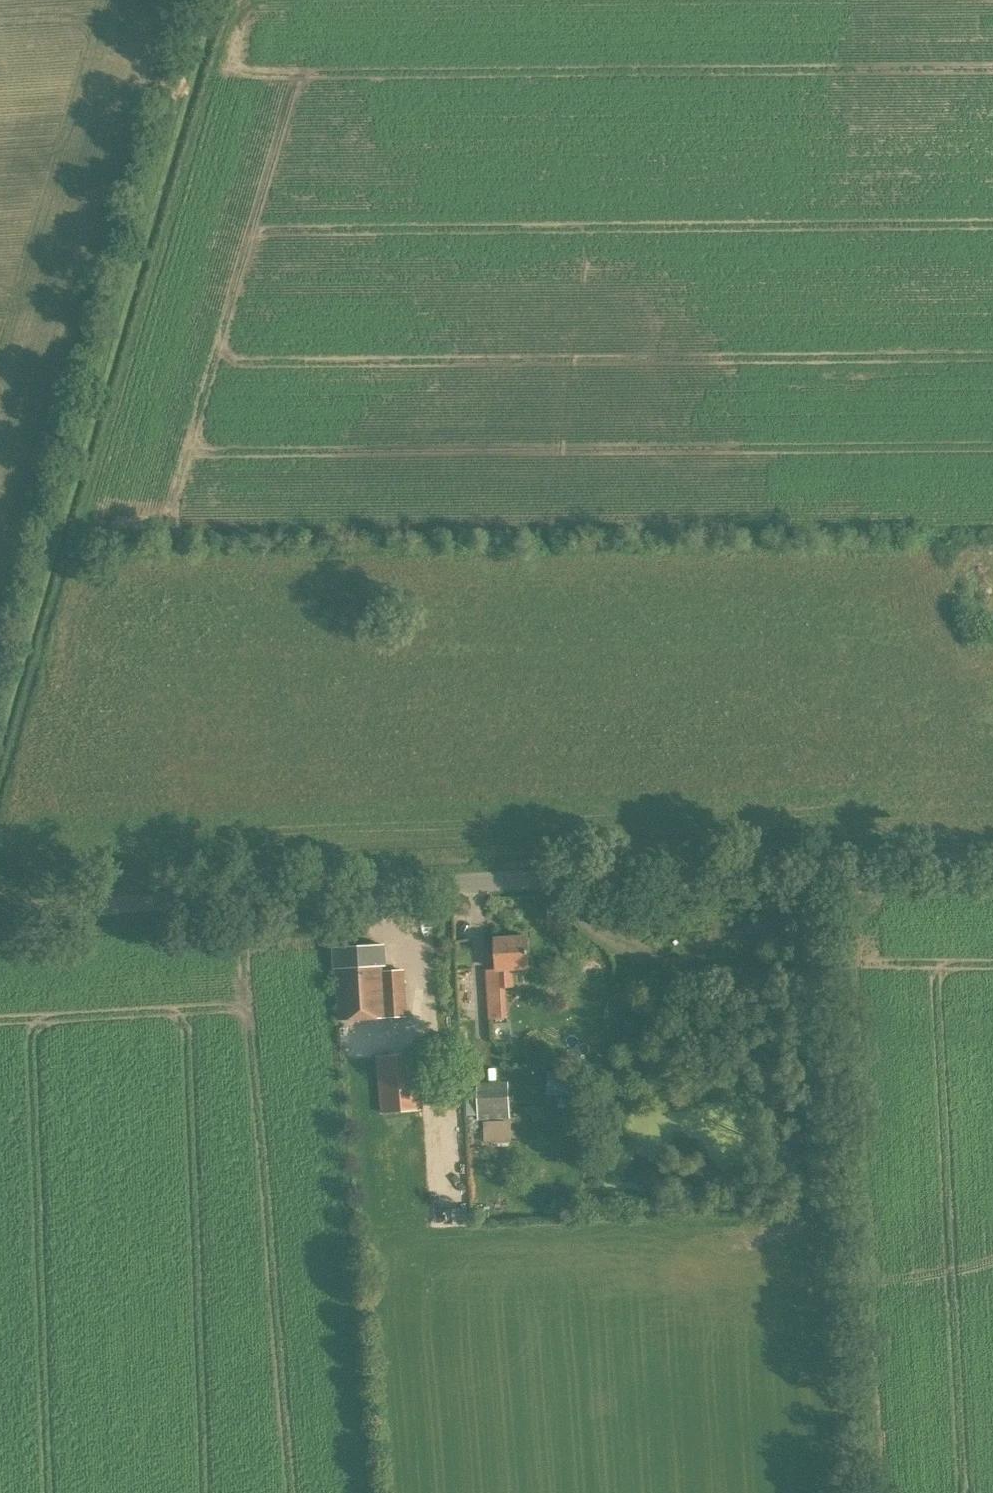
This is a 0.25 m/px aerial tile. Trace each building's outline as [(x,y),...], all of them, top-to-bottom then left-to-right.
[(524,937),(524,934),(510,935),(510,938),(495,939),(497,970),(485,971),(488,1019),(507,1018),(505,988),(513,987),(512,969),(530,968),(528,937),(524,937)] [(384,972),(383,966),(385,966),(384,945),(334,948),(335,969),(337,969),(340,1021),(406,1017),(404,971),(384,972)] [(381,1113),(424,1109),(418,1053),(376,1057),(381,1113)] [(477,1083),(477,1087),(465,1088),(466,1115),(478,1115),(478,1120),(509,1118),(508,1082),(487,1083),(477,1083)]
